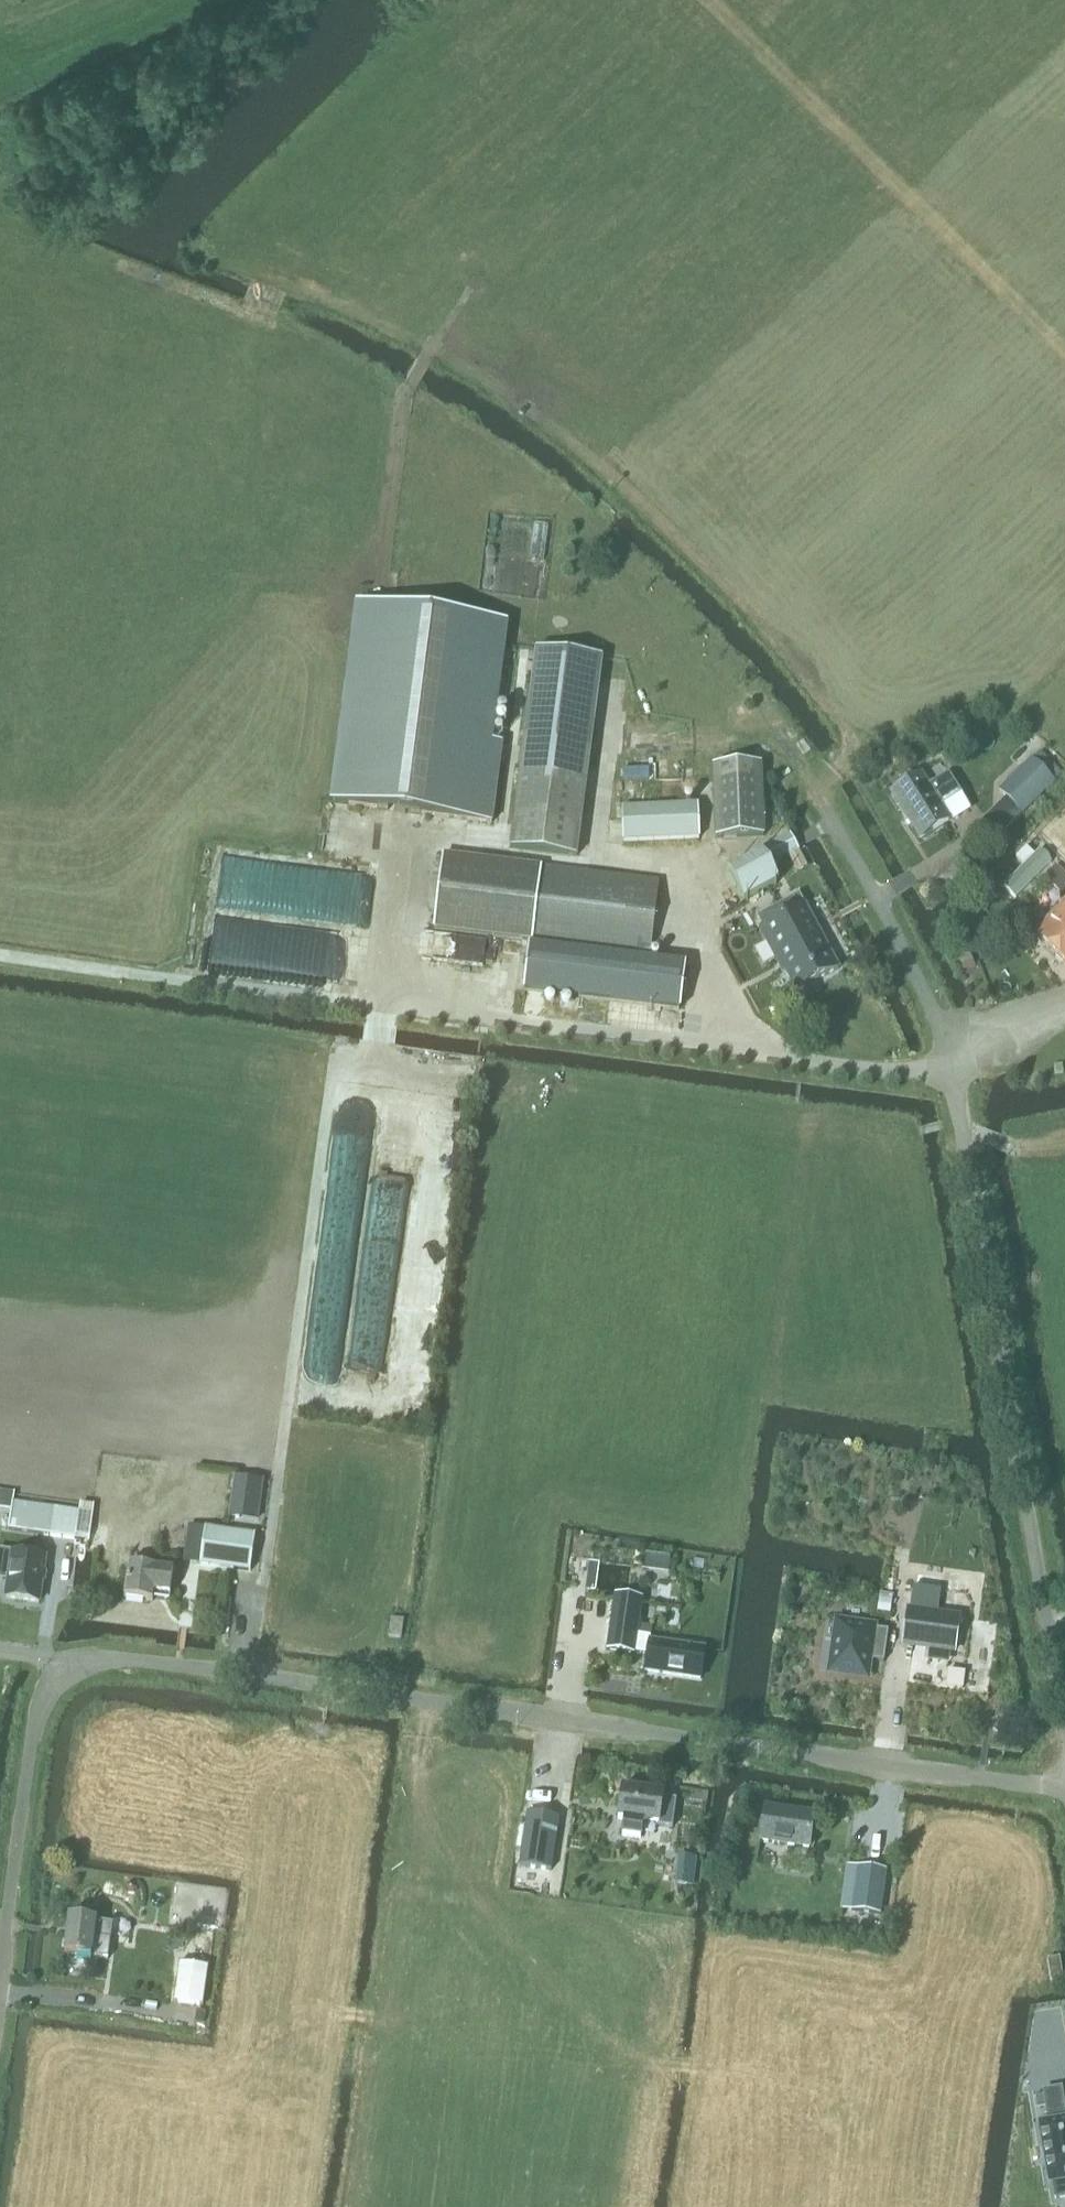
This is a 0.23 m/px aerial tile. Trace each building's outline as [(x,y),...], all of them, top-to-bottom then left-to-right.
[(356,604),(330,804),(335,805),(493,825),(504,744),(493,742),(508,624),(362,605),(356,604)] [(604,658),(535,649),(509,849),(577,858),(604,658)] [(1028,762),(998,793),(1021,815),(1051,784),(1028,762)] [(715,786),(717,838),(763,837),(761,785),(761,767),(714,769),(715,786)] [(627,781),(649,780),(648,769),(626,770),(627,781)] [(923,775),(892,794),(921,840),(951,822),(943,808),(961,796),(949,776),(930,788),(923,775)] [(624,845),(700,841),(698,805),(622,808),(624,845)] [(762,853),(727,872),(744,903),(779,884),(770,868),(789,857),(797,872),(808,866),(800,851),(791,834),(761,851),(762,853)] [(1016,901),(1051,865),(1040,854),(1004,890),(1016,901)] [(434,931),(531,943),(650,958),(660,883),(540,868),(443,855),(434,931)] [(782,916),(757,929),(782,975),(785,973),(796,993),(840,970),(800,896),(778,908),(782,916)] [(1034,936),(1064,967),(1064,904),(1034,936)] [(530,946),(525,992),(729,1018),(735,972),(729,971),(730,958),(705,955),(703,968),(530,946)] [(235,1476),(229,1517),(257,1522),(264,1480),(235,1476)] [(11,1512),(9,1532),(76,1540),(79,1514),(12,1505),(14,1493),(0,1492),(0,1511),(11,1512)] [(205,1529),(201,1567),(250,1574),(255,1536),(242,1534),(205,1529)] [(40,1604),(46,1558),(13,1554),(7,1600),(40,1604)] [(168,1602),(172,1571),(129,1565),(125,1599),(152,1602),(152,1600),(168,1602)] [(615,1596),(607,1652),(635,1656),(635,1654),(648,1655),(645,1673),(700,1681),(704,1649),(650,1642),(637,1640),(639,1627),(643,1600),(615,1596)] [(909,1611),(904,1646),(954,1653),(959,1618),(909,1611)] [(834,1619),(827,1676),(870,1681),(873,1661),(885,1662),(889,1630),(877,1629),(878,1625),(834,1619)] [(401,1640),(402,1637),(404,1623),(391,1621),(388,1639),(401,1640)] [(623,1790),(619,1821),(621,1822),(644,1825),(671,1828),(675,1801),(662,1799),(662,1795),(623,1790)] [(808,1851),(813,1816),(766,1810),(761,1845),(808,1851)] [(551,1869),(558,1818),(525,1813),(518,1865),(551,1869)] [(642,1840),(644,1825),(621,1822),(621,1837),(642,1840)] [(851,1867),(846,1911),(881,1915),(887,1872),(851,1867)] [(108,1960),(113,1925),(96,1922),(96,1921),(70,1917),(65,1954),(108,1960)] [(1050,1985),(1063,1983),(1059,1960),(1046,1961),(1050,1985)] [(201,2007),(208,1968),(180,1964),(175,2003),(201,2007)] [(1039,2125),(1049,2185),(1053,2185),(1055,2199),(1064,2198),(1064,2112),(1061,2090),(1044,2093),(1049,2123),(1039,2125)]
